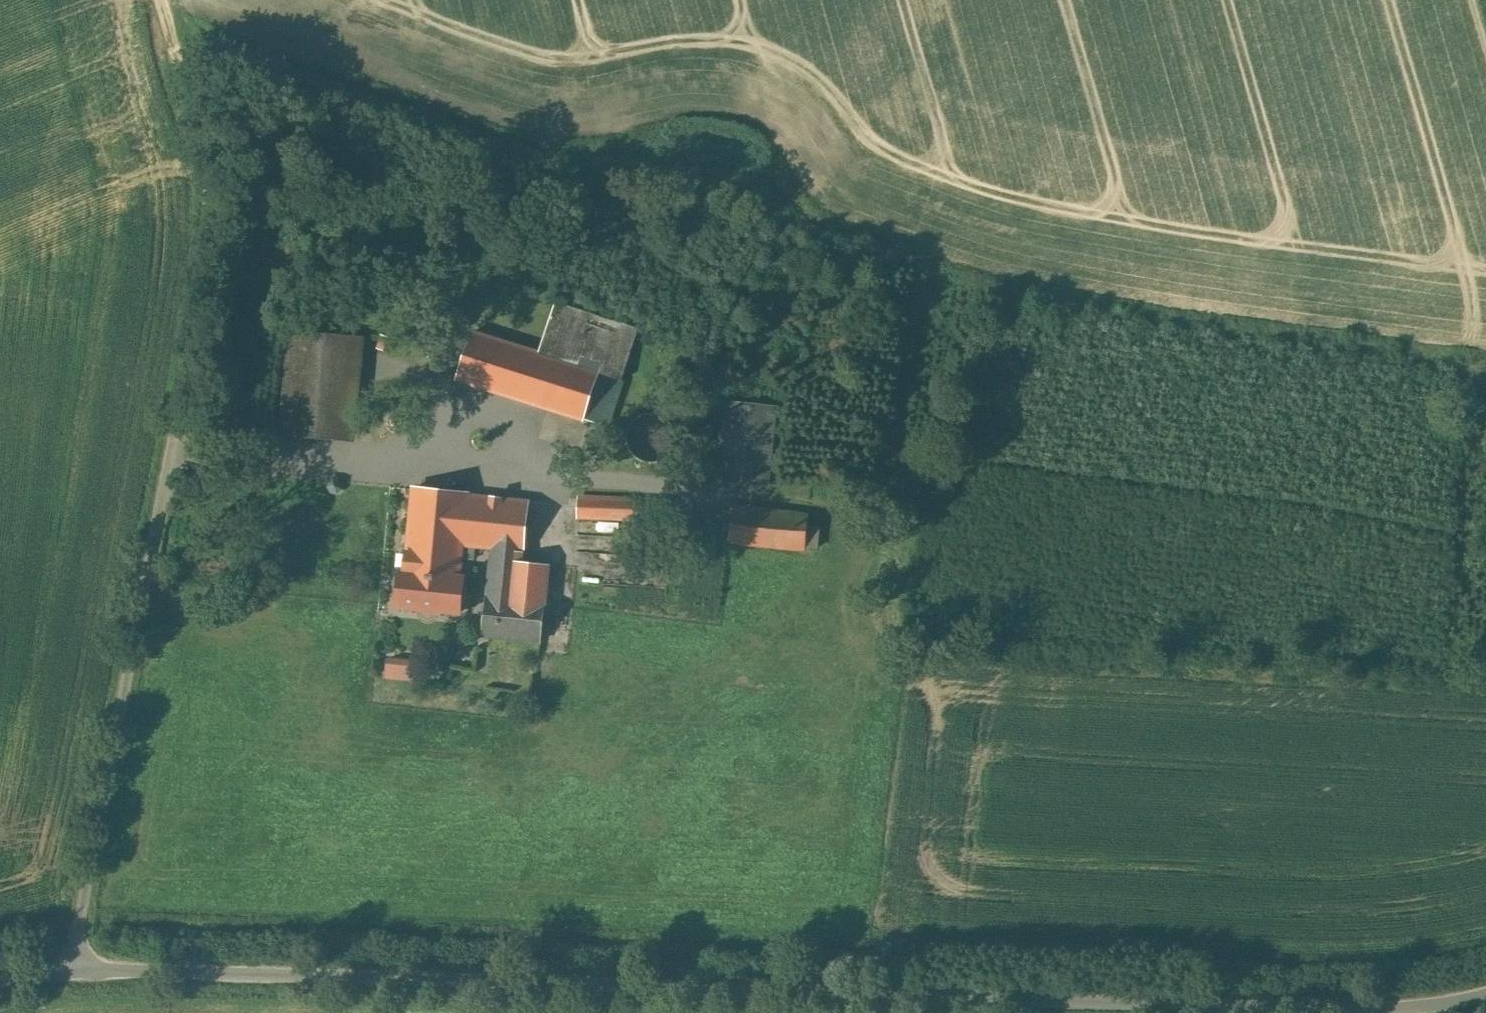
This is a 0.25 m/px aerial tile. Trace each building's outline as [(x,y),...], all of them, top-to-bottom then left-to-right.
[(550,314),(537,352),(471,331),(456,378),(606,425),(620,379),(616,378),(632,327),(590,314),(588,326),(550,314)] [(343,334),(289,329),(279,433),(334,438),(336,414),(343,334)] [(774,406),(725,401),(717,479),(766,484),(774,406)] [(673,446),(675,436),(673,427),(667,420),(659,414),(650,413),(641,415),(633,420),(628,428),(627,437),(629,447),(634,454),(642,459),(651,461),(660,459),(668,454),(673,446)] [(465,493),(412,487),(406,552),(401,551),(397,555),(396,566),(399,570),(457,576),(459,557),(465,493)] [(526,500),(465,493),(459,557),(472,558),(473,546),(490,547),(489,558),(521,561),(526,500)] [(652,499),(578,497),(577,516),(651,519),(652,499)] [(807,513),(733,505),(729,540),(804,548),(807,513)] [(521,561),(489,558),(481,634),(490,635),(488,648),(538,653),(547,564),(521,561)] [(457,576),(399,570),(396,605),(458,612),(461,576),(457,576)] [(387,654),(386,677),(411,678),(412,655),(387,654)]
